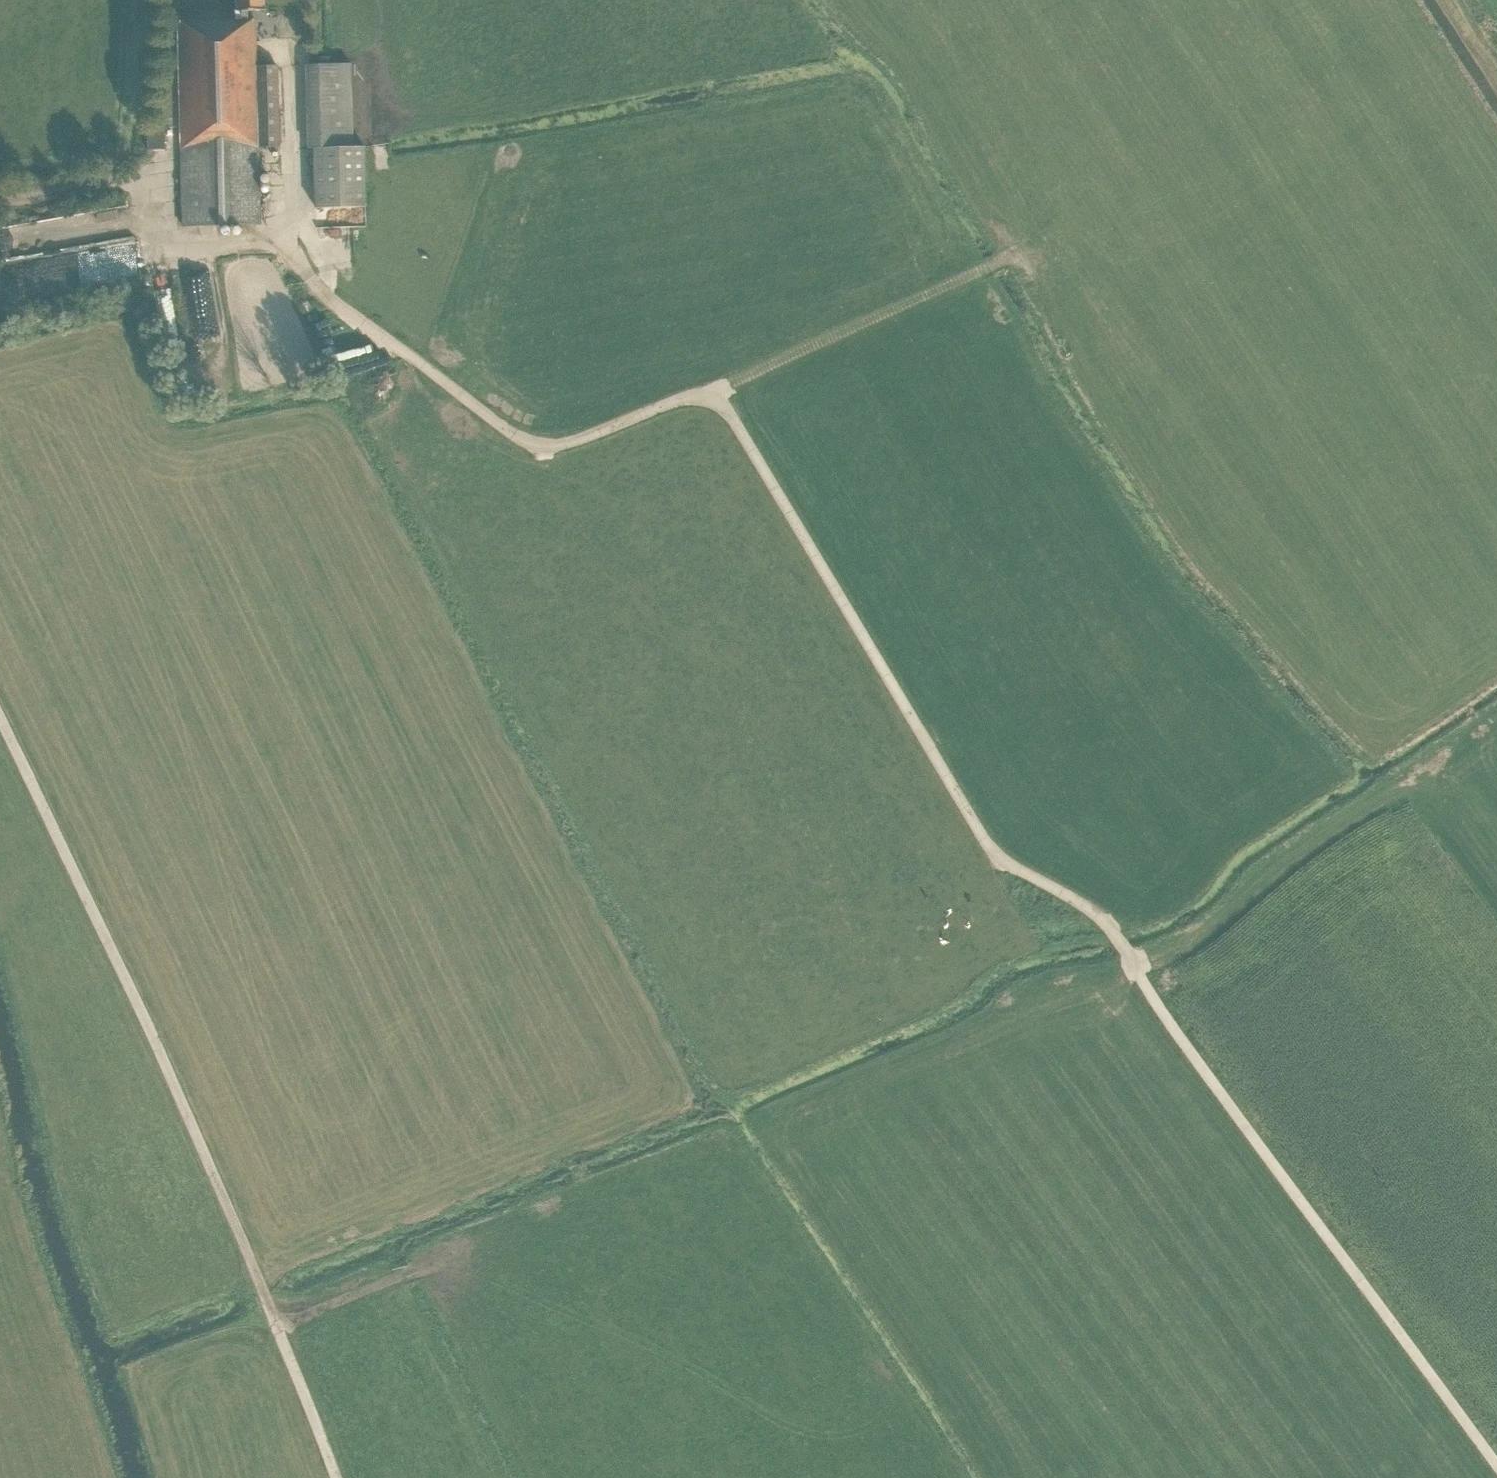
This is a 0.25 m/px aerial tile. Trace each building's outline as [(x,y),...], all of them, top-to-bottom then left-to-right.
[(182,22),(178,22),(182,226),(260,224),(258,147),(279,147),(276,65),(256,65),(255,20),(247,20),(247,10),(264,10),(264,0),(235,0),(235,20),(182,22)] [(304,10),(283,8),(280,39),(301,41),(304,10)] [(312,64),(304,64),(306,148),(313,148),(314,208),(365,207),(364,146),(352,147),(350,63),(312,64)] [(147,151),(166,150),(166,127),(147,127),(147,151)] [(349,224),(320,225),(320,234),(349,233),(349,224)] [(210,274),(182,277),(187,327),(216,324),(210,274)] [(338,378),(392,365),(387,345),(357,352),(358,358),(334,364),(338,378)]
